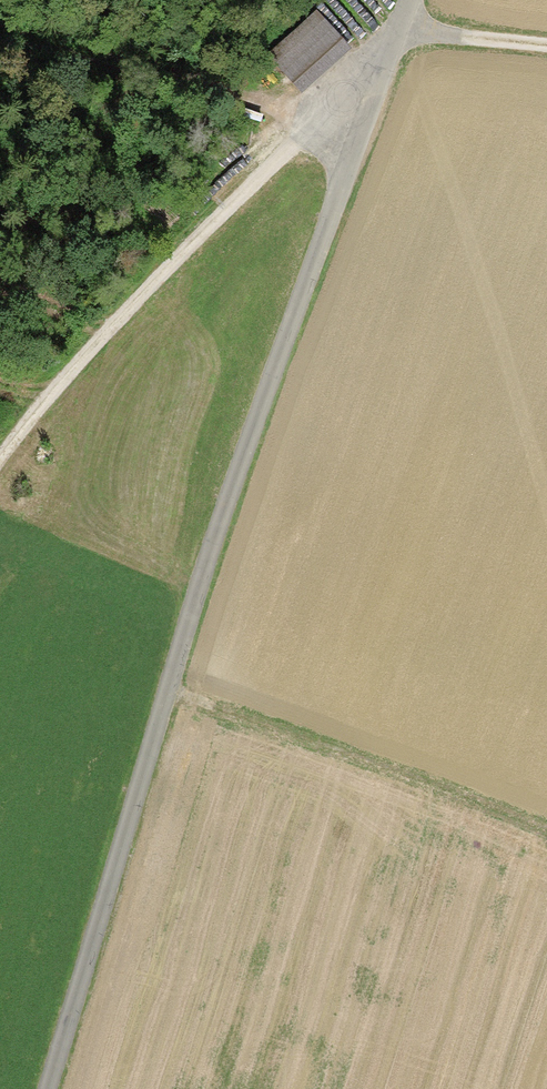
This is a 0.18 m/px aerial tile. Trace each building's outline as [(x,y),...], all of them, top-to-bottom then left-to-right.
[(308,18),(264,63),(288,87),(332,42),(308,18)]
